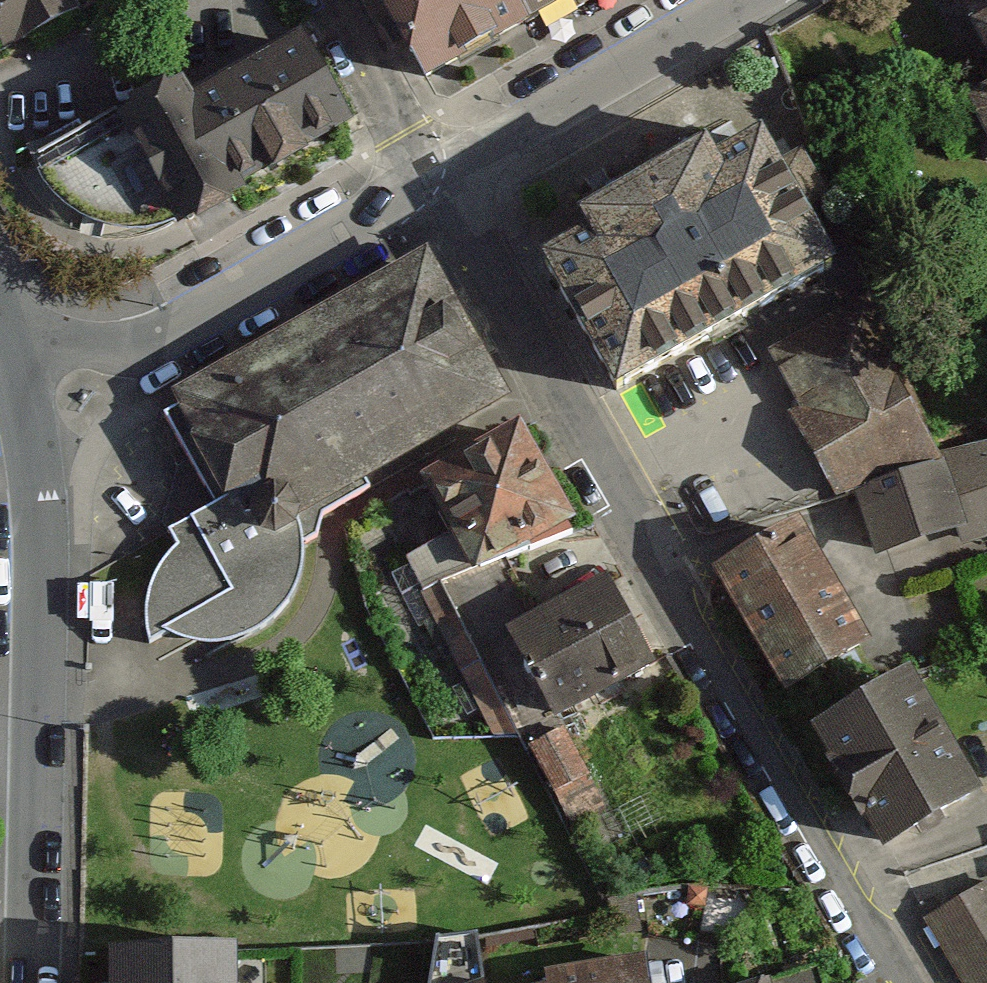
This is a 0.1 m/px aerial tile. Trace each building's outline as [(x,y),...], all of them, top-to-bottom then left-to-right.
[(420,87),(526,25),(512,0),(369,0),(420,87)] [(526,25),(565,0),(512,0),(526,25)] [(986,51),(986,0),(958,0),(986,51)] [(295,17),(11,160),(72,281),(356,139),(295,17)] [(962,97),(986,142),(986,83),(962,97)] [(585,246),(546,264),(603,384),(830,260),(761,136),(711,155),(695,128),(565,201),(585,246)] [(163,410),(220,506),(170,534),(178,548),(162,564),(152,582),(147,597),(145,606),(145,615),(145,632),(149,648),(166,636),(188,647),(209,649),(231,647),(263,634),(285,614),(298,593),(303,580),(307,566),(306,553),(320,540),(326,518),(370,494),(366,487),(509,398),(424,255),(163,410)] [(810,455),(829,492),(848,489),(872,547),(958,519),(964,539),(986,532),(986,436),(940,446),(862,297),(760,346),(810,455)] [(514,423),(419,481),(475,573),(570,516),(514,423)] [(713,560),(781,690),(864,648),(796,517),(713,560)] [(514,623),(564,712),(648,666),(597,576),(514,623)] [(809,726),(879,849),(983,790),(912,667),(809,726)] [(571,724),(536,742),(570,808),(605,789),(571,724)] [(917,919),(955,982),(986,982),(986,878),(917,919)] [(515,982),(646,982),(634,940),(525,957),(515,982)] [(117,948),(116,982),(230,982),(229,945),(117,948)]
